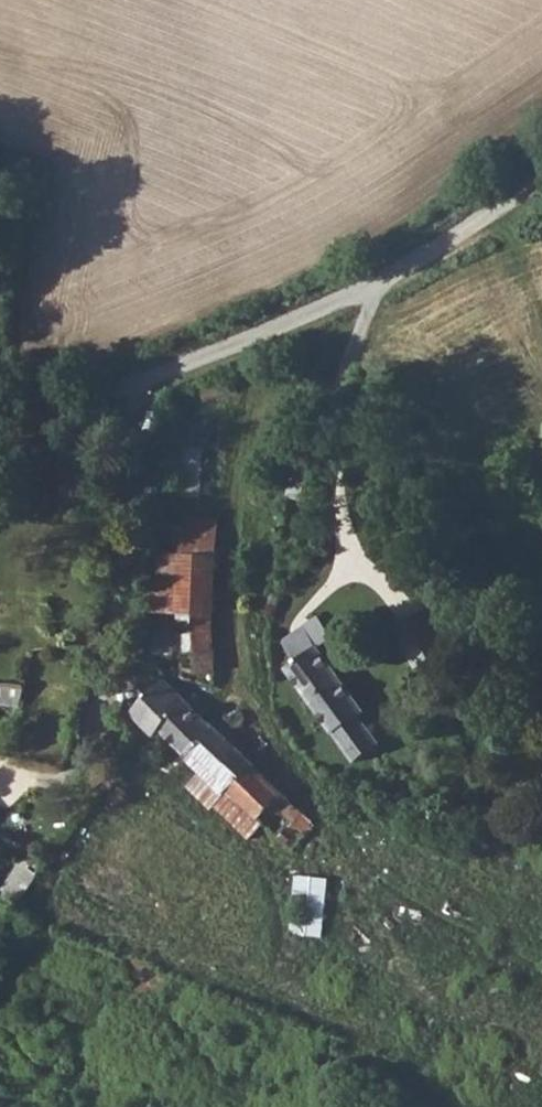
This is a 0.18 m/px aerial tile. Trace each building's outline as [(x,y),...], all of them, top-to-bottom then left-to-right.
[(209,446),(217,446),(220,419),(191,416),(184,494),(205,496),(209,446)] [(226,658),(228,594),(200,593),(196,593),(194,656),(226,658)] [(342,628),(327,608),(289,637),(302,653),(297,658),(369,751),(392,733),(369,706),(375,700),(329,639),(342,628)] [(320,825),(175,662),(171,665),(142,696),(166,723),(173,716),(201,749),(197,752),(239,797),(242,793),(295,851),(320,825)] [(33,692),(34,676),(0,670),(0,687),(33,692)] [(294,933),(327,936),(332,876),(298,873),(294,933)]
